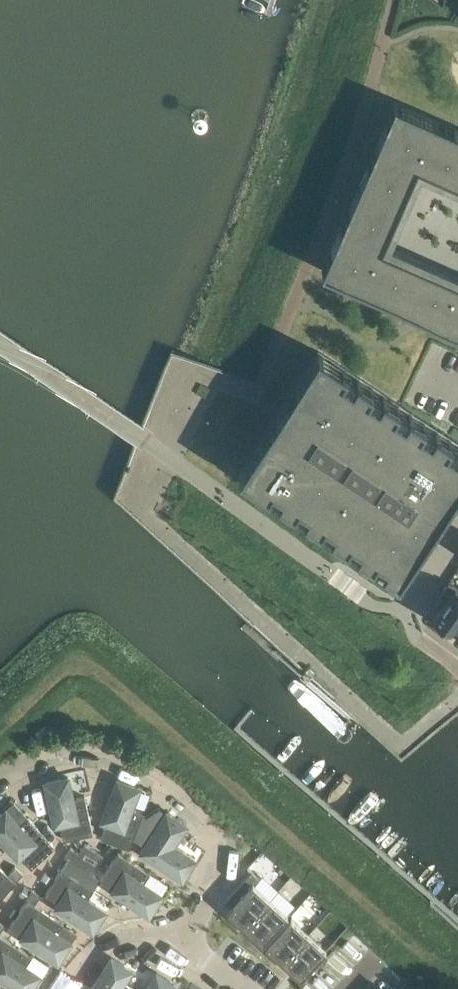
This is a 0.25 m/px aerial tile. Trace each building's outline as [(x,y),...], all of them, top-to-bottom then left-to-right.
[(322,270),(457,329),(457,277),(382,244),(418,163),(457,180),(457,129),(395,101),(322,270)] [(457,277),(457,180),(418,163),(382,244),(457,277)] [(240,472),(399,576),(457,485),(457,441),(319,350),(240,472)] [(449,581),(438,598),(444,602),(433,617),(451,630),(457,621),(457,587),(449,581)] [(292,684),(288,690),(289,693),(341,741),(345,742),(352,735),(350,732),(299,682),(296,681),(292,684)] [(5,809),(2,812),(10,821),(14,817),(7,810),(6,810),(5,809)] [(141,851),(183,878),(195,859),(196,858),(174,844),(187,824),(167,811),(141,851)] [(2,812),(0,814),(0,837),(18,857),(21,855),(32,866),(55,845),(50,839),(57,833),(48,823),(42,830),(29,815),(20,823),(14,817),(10,821),(2,812)] [(86,843),(80,852),(89,858),(95,849),(86,843)] [(71,846),(65,855),(74,861),(80,852),(71,846)] [(95,849),(89,858),(98,863),(104,855),(95,849)] [(119,851),(99,881),(150,914),(162,894),(144,882),(151,872),(119,851)] [(24,872),(15,865),(8,873),(0,865),(0,899),(24,872)] [(56,906),(93,930),(106,910),(88,898),(94,888),(62,867),(46,893),(59,901),(56,906)] [(228,896),(225,900),(231,906),(253,882),(258,876),(252,870),(232,892),(228,896)] [(231,906),(228,910),(245,926),(271,898),(253,882),(231,906)] [(26,885),(20,893),(26,897),(31,889),(26,885)] [(26,897),(28,899),(8,928),(59,961),(72,941),(58,932),(64,922),(35,903),(41,894),(32,888),(26,897)] [(271,898),(245,926),(263,942),(288,914),(271,898)] [(20,910),(10,903),(6,910),(15,916),(20,910)] [(292,917),(266,945),(283,961),(309,933),(292,917)] [(20,988),(30,988),(40,974),(26,965),(33,955),(0,933),(0,976),(20,988)] [(309,933),(283,961),(301,977),(327,949),(309,933)] [(134,987),(125,980),(132,969),(112,956),(91,988),(138,988),(134,987)] [(177,985),(157,971),(146,988),(174,988),(177,985)]
